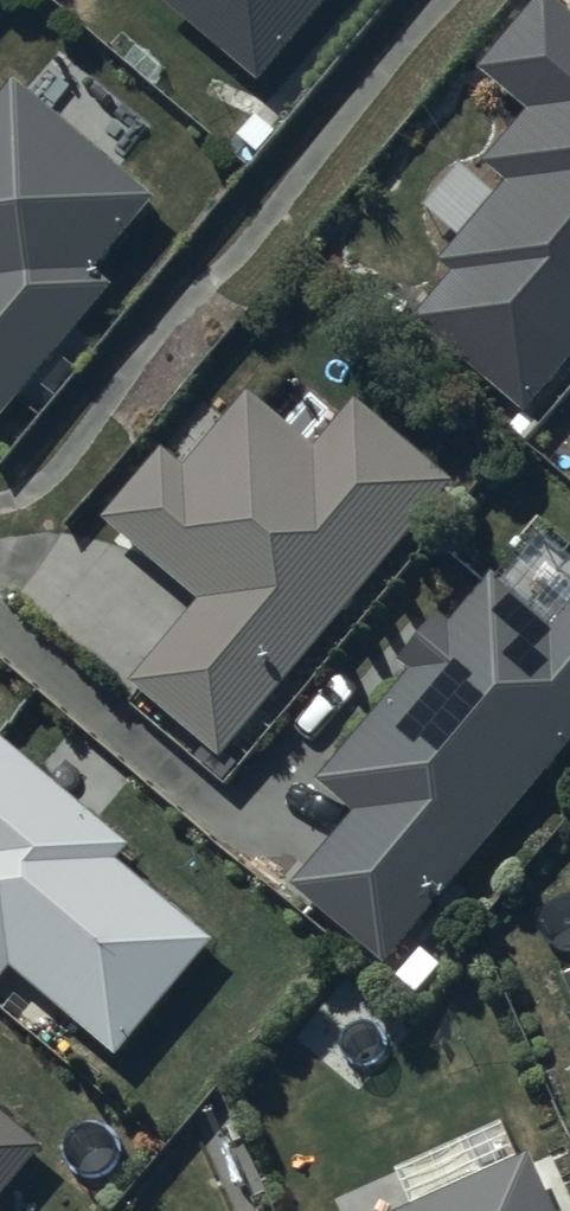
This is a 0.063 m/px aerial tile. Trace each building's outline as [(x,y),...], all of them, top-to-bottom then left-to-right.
[(257,79),(326,0),(165,0),(257,79)] [(550,2),(486,80),(535,122),(495,172),(514,193),(445,274),(458,285),(422,329),(534,423),(569,380),(569,19),(550,2)] [(5,424),(119,290),(101,275),(163,202),(19,82),(5,99),(0,95),(0,420),(5,424)] [(461,490),(357,403),(318,449),(250,393),(188,467),(166,449),(103,524),(203,607),(132,691),(226,769),(461,490)] [(319,789),(353,817),(292,889),(391,971),(569,759),(569,613),(556,630),(496,580),(452,632),(444,625),(409,666),(417,673),(319,789)] [(17,973),(123,1062),(220,944),(126,865),(137,848),(0,737),(0,994),(17,973)] [(50,1151),(0,1108),(0,1210),(50,1151)] [(416,1210),(559,1210),(535,1159),(416,1210)]
